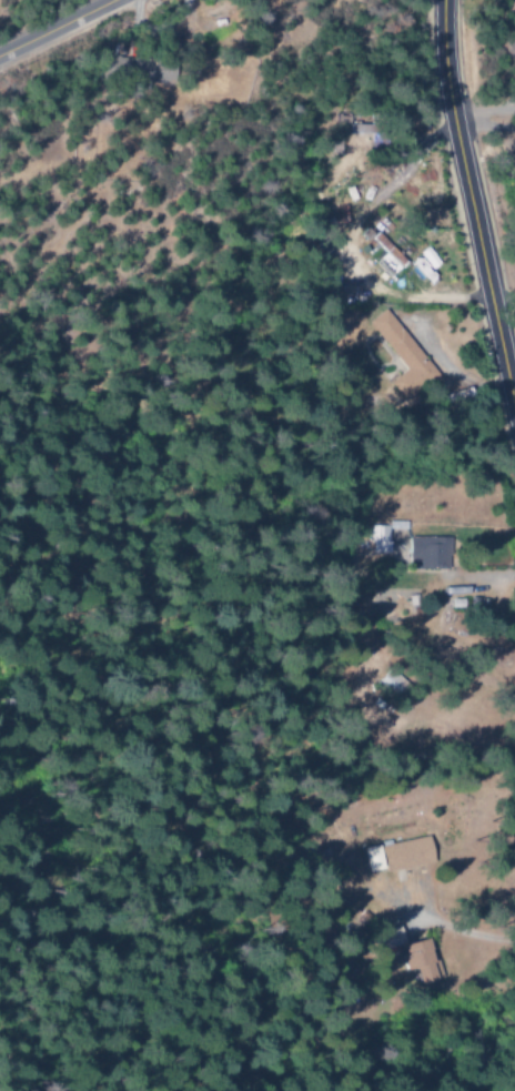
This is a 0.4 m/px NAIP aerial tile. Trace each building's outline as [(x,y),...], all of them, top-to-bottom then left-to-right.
[(94,57),(93,78),(157,81),(158,60),(94,57)] [(332,126),(344,126),(344,115),(332,115),(332,126)] [(374,255),(369,261),(386,279),(402,263),(369,229),(358,240),(374,255)] [(437,265),(424,247),(415,253),(428,271),(437,265)] [(364,323),(400,371),(384,383),(399,403),(409,396),(407,392),(431,374),(382,309),(364,323)] [(384,553),(384,526),(366,527),(367,553),(384,553)] [(403,569),(444,570),(445,538),(404,538),(403,569)] [(357,850),(363,876),(429,863),(424,836),(357,850)] [(370,934),(377,960),(392,955),(396,972),(406,969),(411,985),(431,980),(420,939),(399,945),(394,927),(370,934)]
